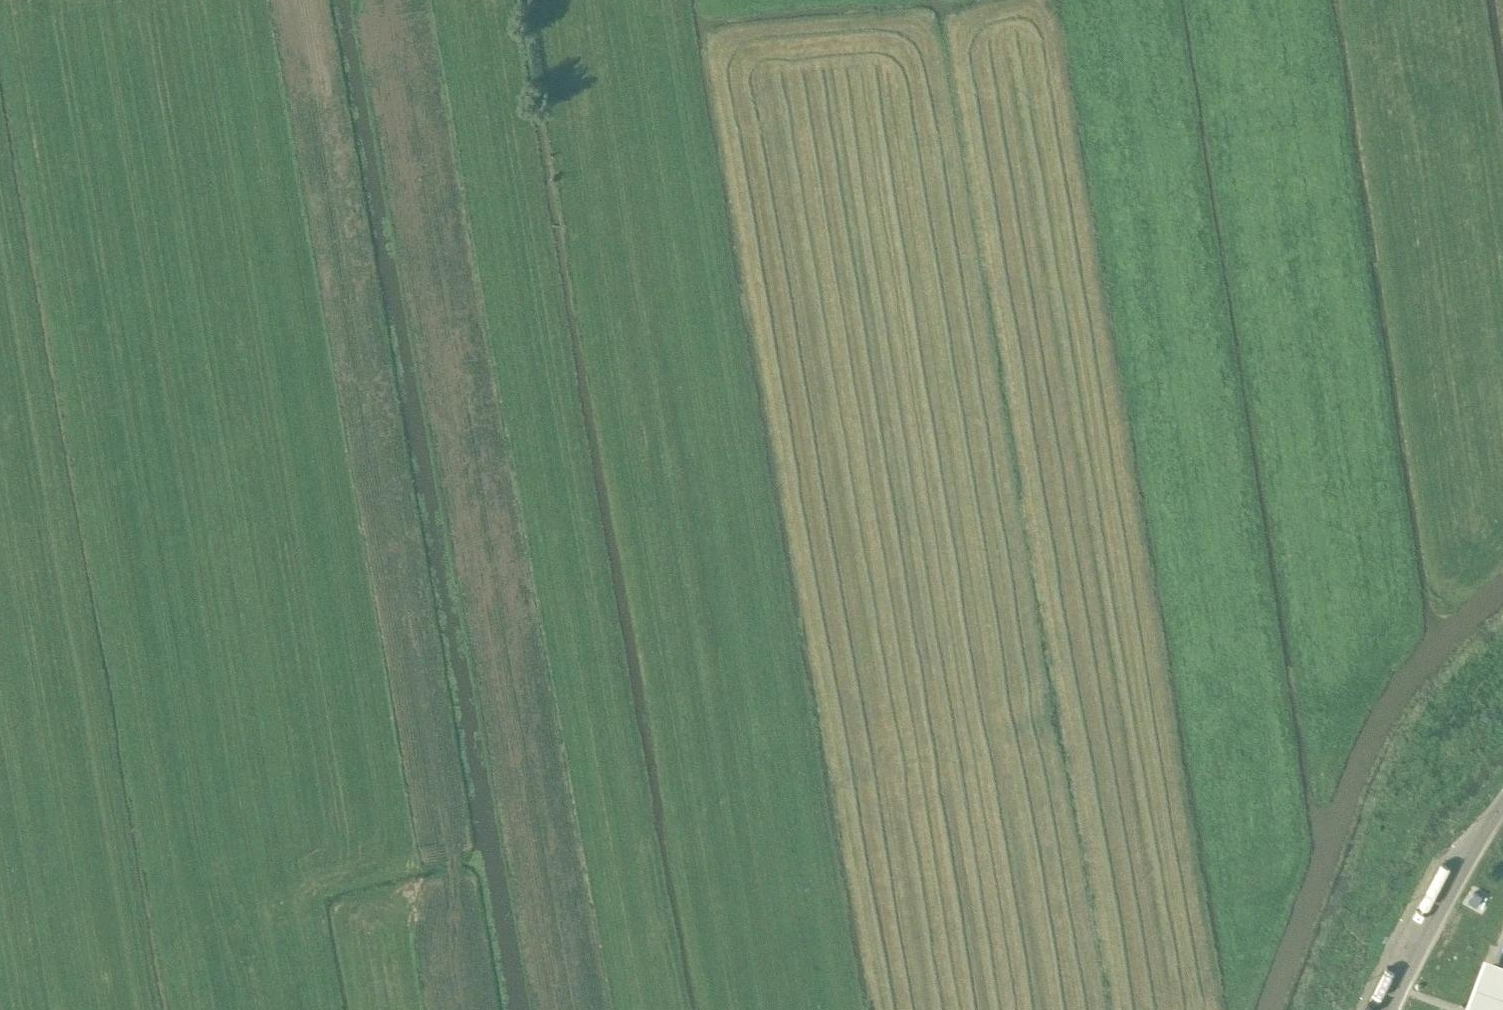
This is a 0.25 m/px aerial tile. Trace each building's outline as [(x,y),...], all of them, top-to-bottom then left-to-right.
[(1485,956),(1465,1009),(1502,1009),(1502,962),(1485,956)]
